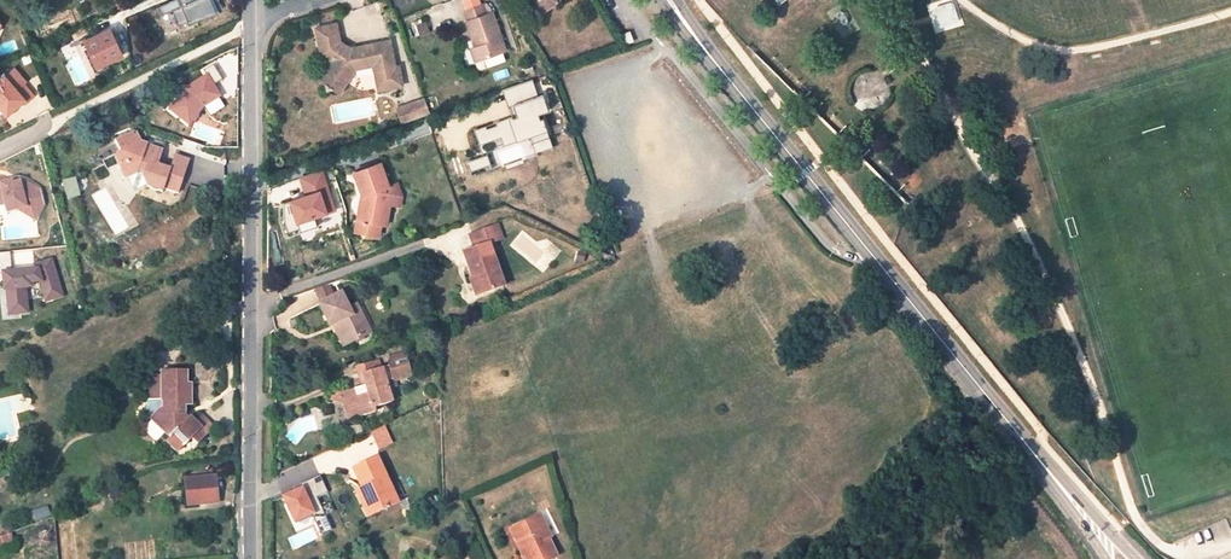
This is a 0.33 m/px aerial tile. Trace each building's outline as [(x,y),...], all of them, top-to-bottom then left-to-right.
[(177,26),(217,17),(213,0),(179,0),(181,9),(174,10),(177,26)] [(534,10),(539,7),(535,0),(527,0),(534,10)] [(483,5),(465,11),(468,21),(466,21),(472,39),(479,37),(482,45),(471,49),(475,61),(505,51),(492,12),(486,14),(483,5)] [(950,6),(937,11),(942,24),(955,19),(950,6)] [(427,21),(412,23),(414,35),(429,32),(427,21)] [(334,26),(318,29),(320,47),(333,58),(330,62),(319,80),(322,82),(326,91),(336,89),(340,91),(355,69),(374,66),(379,91),(401,85),(397,68),(394,69),(388,43),(357,49),(357,54),(351,56),(351,51),(337,43),(334,26)] [(122,55),(111,30),(90,39),(88,36),(79,40),(96,74),(106,69),(104,64),(106,63),(120,56),(122,55)] [(629,31),(623,34),(627,43),(633,41),(629,31)] [(320,47),(321,55),(330,62),(333,58),(320,47)] [(106,63),(108,68),(122,61),(120,56),(106,63)] [(5,77),(0,81),(0,107),(7,115),(25,100),(27,102),(35,96),(22,82),(15,88),(5,77)] [(535,79),(502,87),(510,117),(474,127),(481,151),(531,137),(535,152),(555,147),(545,111),(550,110),(545,91),(539,93),(535,79)] [(397,111),(403,126),(429,116),(424,101),(397,111)] [(143,142),(137,131),(117,141),(122,151),(116,154),(116,159),(126,181),(129,179),(138,175),(139,171),(145,172),(143,177),(147,185),(149,187),(164,191),(164,188),(179,192),(184,177),(169,173),(171,167),(159,164),(163,151),(147,145),(148,144),(143,142)] [(169,173),(184,177),(190,159),(175,154),(171,167),(169,173)] [(388,188),(379,164),(354,174),(363,196),(367,195),(362,223),(367,224),(366,235),(379,237),(381,225),(385,226),(389,204),(384,190),(388,188)] [(325,169),(300,174),(305,195),(287,199),(291,218),(287,219),(290,231),(318,225),(316,216),(330,213),(324,187),(329,186),(325,169)] [(134,191),(147,185),(143,177),(145,172),(139,171),(138,175),(129,179),(134,191)] [(67,198),(81,195),(77,176),(63,179),(67,198)] [(39,178),(0,182),(0,207),(8,206),(9,215),(42,212),(39,178)] [(363,196),(357,222),(362,223),(367,195),(363,196)] [(355,233),(366,235),(367,224),(362,223),(357,222),(355,233)] [(503,286),(488,245),(501,240),(496,227),(469,237),(474,250),(464,254),(473,279),(479,277),(485,293),(503,286)] [(8,315),(31,313),(28,286),(42,284),(44,300),(61,298),(58,262),(12,266),(11,251),(0,252),(0,272),(4,272),(8,315)] [(477,296),(485,293),(479,277),(473,279),(471,280),(477,296)] [(348,308),(341,294),(319,304),(329,327),(333,325),(337,323),(348,345),(370,333),(356,305),(348,308)] [(344,347),(348,345),(337,323),(333,325),(344,347)] [(387,389),(385,382),(394,380),(413,373),(406,352),(391,357),(388,362),(389,365),(374,370),(363,373),(367,385),(361,387),(341,393),(349,420),(375,412),(373,406),(391,401),(387,389)] [(372,364),(356,369),(361,387),(367,385),(363,373),(374,370),(372,364)] [(186,371),(162,371),(162,376),(152,376),(146,400),(151,400),(152,419),(170,437),(173,435),(184,446),(192,439),(199,444),(208,433),(190,416),(188,419),(186,416),(186,405),(192,404),(192,388),(187,388),(187,384),(186,371)] [(385,382),(387,389),(396,386),(394,380),(385,382)] [(196,421),(208,433),(215,427),(202,415),(196,421)] [(376,431),(383,444),(395,439),(389,425),(376,431)] [(178,453),(184,446),(173,435),(170,437),(166,441),(178,453)] [(398,502),(377,458),(354,469),(363,488),(356,491),(368,517),(398,502)] [(215,478),(188,481),(190,498),(206,496),(207,502),(218,501),(215,478)] [(206,496),(190,498),(190,504),(207,502),(206,496)] [(49,515),(47,507),(34,511),(37,519),(49,515)] [(517,527),(527,549),(521,552),(524,558),(552,558),(556,557),(548,539),(550,538),(540,516),(517,527)] [(510,530),(521,552),(527,549),(517,527),(510,530)] [(15,541),(11,532),(0,537),(0,547),(15,541)]
